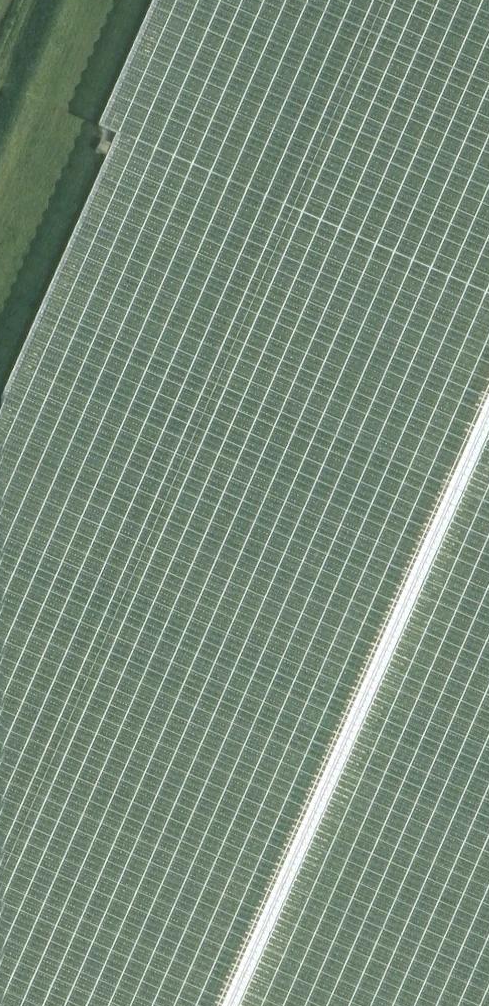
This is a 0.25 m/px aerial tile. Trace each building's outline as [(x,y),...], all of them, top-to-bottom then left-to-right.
[(102,128),(120,136),(0,412),(0,1005),(488,1005),(488,0),(158,0),(102,128)]
